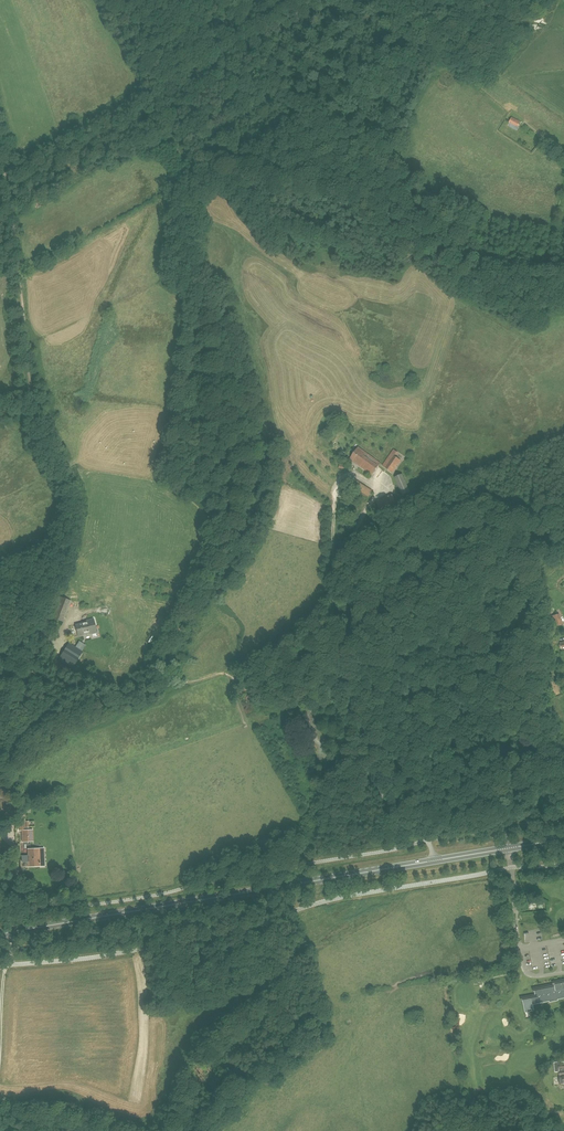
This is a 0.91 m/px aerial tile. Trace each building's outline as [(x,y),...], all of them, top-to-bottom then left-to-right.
[(520,122),(511,117),(509,122),(517,127),(520,122)] [(348,458),(373,476),(381,465),(357,447),(348,458)] [(395,452),(384,467),(393,474),(402,462),(396,458),(399,455),(395,452)] [(410,493),(402,475),(396,478),(403,495),(410,493)] [(350,485),(365,492),(367,486),(352,480),(350,485)] [(394,499),(377,506),(381,515),(398,508),(394,499)] [(61,597),(53,618),(63,622),(71,601),(61,597)] [(76,626),(75,626),(74,627),(75,630),(76,631),(77,631),(78,634),(87,631),(88,634),(89,633),(89,634),(97,633),(94,619),(86,620),(87,623),(76,625),(76,626)] [(82,652),(68,643),(59,657),(73,666),(82,652)] [(32,830),(22,831),(22,842),(33,841),(32,830)] [(45,866),(44,857),(39,858),(39,849),(30,849),(30,854),(29,854),(29,866),(45,866)] [(554,982),(554,984),(534,988),(535,994),(522,997),(526,1019),(532,1017),(531,1013),(534,1013),(534,1011),(534,1010),(533,1005),(549,1001),(549,1002),(558,1001),(557,1000),(563,998),(563,980),(554,982)] [(557,1064),(557,1063),(552,1063),(552,1072),(559,1071),(559,1075),(560,1075),(560,1077),(559,1079),(559,1082),(561,1084),(563,1083),(563,1064),(557,1064)]
